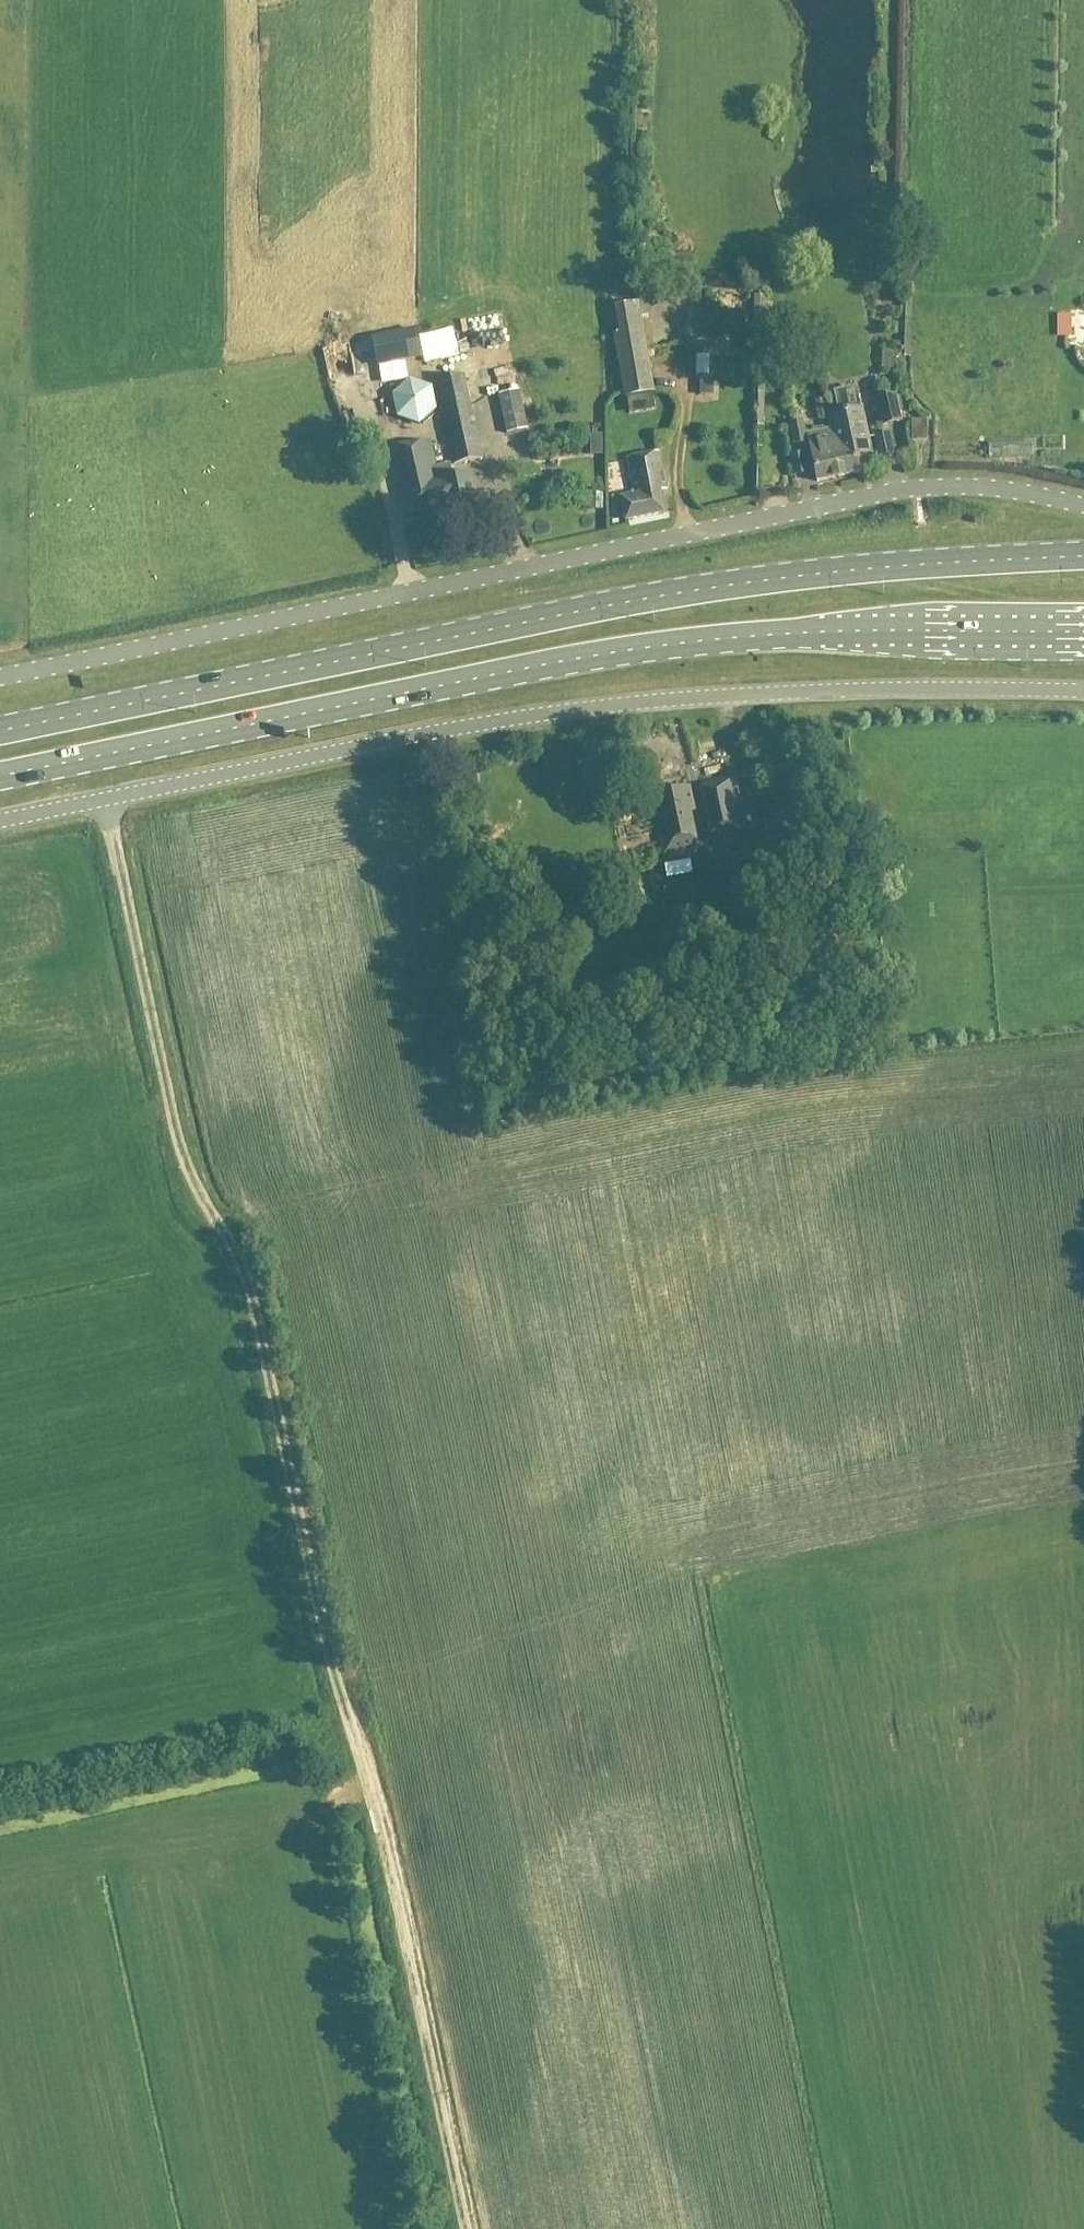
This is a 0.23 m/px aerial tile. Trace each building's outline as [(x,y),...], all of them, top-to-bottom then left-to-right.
[(669,321),(661,322),(662,346),(711,343),(708,299),(668,302),(669,321)] [(636,304),(612,307),(617,332),(612,333),(623,396),(653,391),(636,304)] [(387,340),(387,361),(410,360),(409,339),(387,340)] [(463,376),(435,382),(453,465),(481,459),(463,376)] [(390,394),(395,418),(417,425),(434,410),(429,387),(408,380),(390,394)] [(830,418),(833,430),(842,477),(858,474),(855,456),(868,453),(855,389),(835,393),(840,416),(830,418)] [(497,396),(500,409),(522,404),(519,392),(497,396)] [(894,395),(874,399),(881,427),(900,423),(894,395)] [(806,443),(801,421),(789,424),(793,446),(806,443)] [(911,423),(912,442),(925,441),(925,423),(911,423)] [(816,482),(837,478),(842,477),(833,430),(826,431),(821,427),(812,429),(811,434),(807,435),(816,482)] [(429,442),(389,451),(403,515),(436,509),(437,515),(478,506),(471,475),(452,479),(449,466),(435,469),(429,442)] [(657,454),(626,460),(633,496),(620,498),(624,521),(663,513),(659,491),(665,490),(657,454)] [(598,510),(570,511),(571,541),(589,540),(588,529),(599,528),(598,510)] [(734,776),(701,784),(713,839),(747,831),(734,776)] [(695,847),(693,839),(689,819),(687,819),(685,814),(693,812),(688,789),(652,797),(662,845),(664,854),(695,847)]
